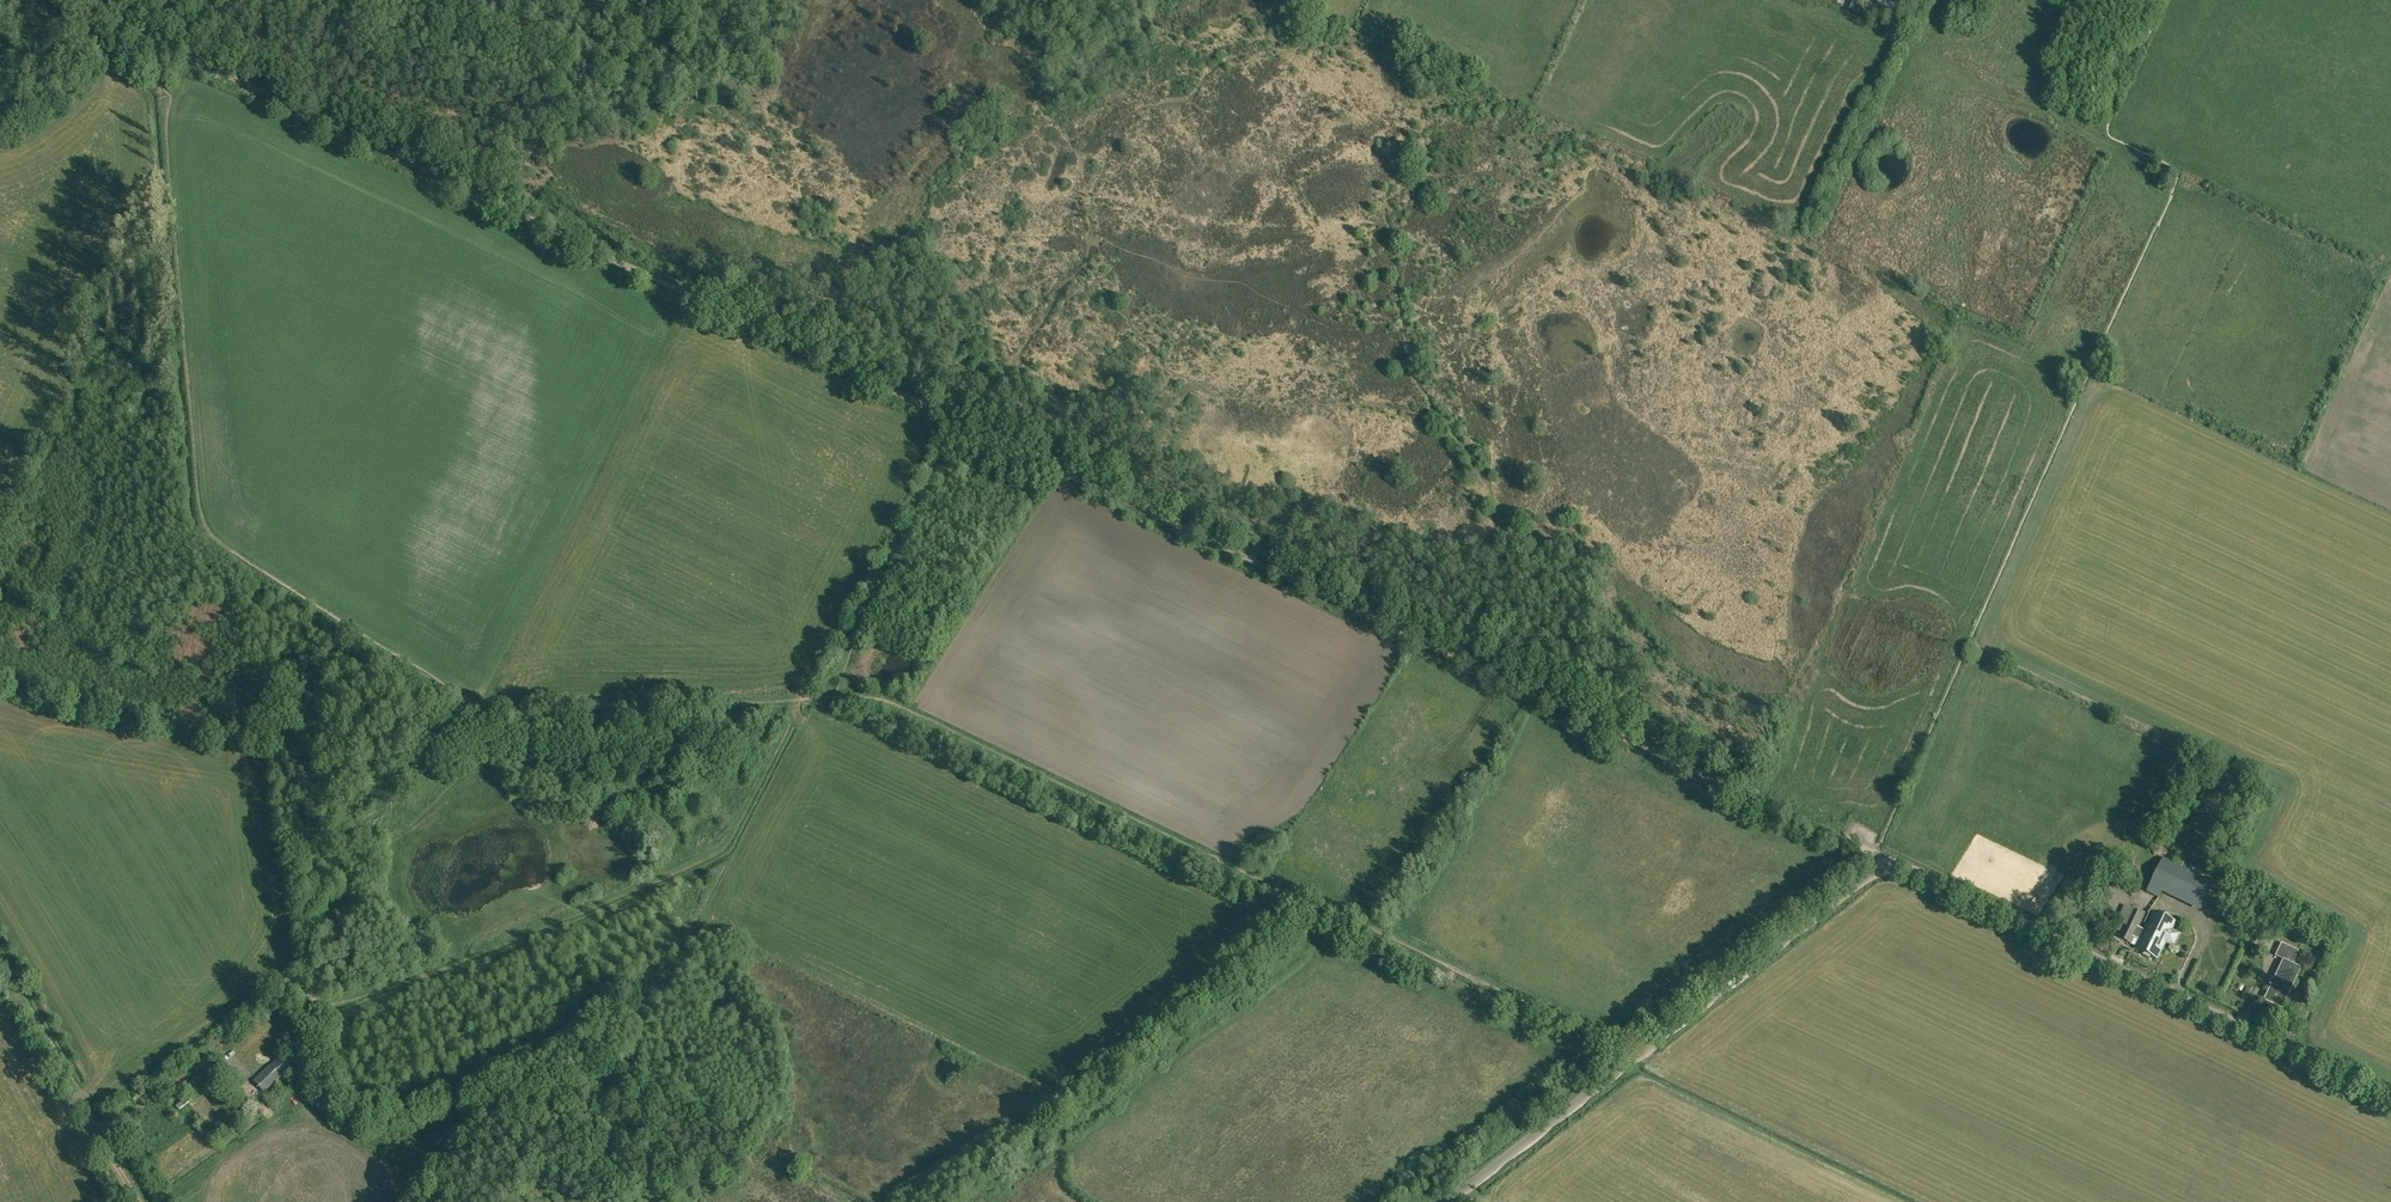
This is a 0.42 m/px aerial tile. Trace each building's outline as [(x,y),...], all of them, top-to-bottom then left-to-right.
[(2176,864),(2206,877),(2239,809),(2238,808),(2206,793),(2172,862),(2164,858),(2147,892),(2159,898),(2162,893),(2176,864)] [(2127,906),(2121,918),(2126,921),(2118,936),(2131,943),(2133,937),(2141,941),(2137,950),(2157,960),(2161,951),(2162,951),(2166,943),(2174,947),(2180,934),(2172,930),(2176,922),(2156,912),(2146,931),(2138,927),(2144,915),(2127,906)] [(2264,1000),(2282,1009),(2301,968),(2293,964),(2299,951),(2282,943),(2275,956),(2283,960),(2264,1000)] [(271,1066),(254,1082),(263,1094),(281,1077),(271,1066)]
